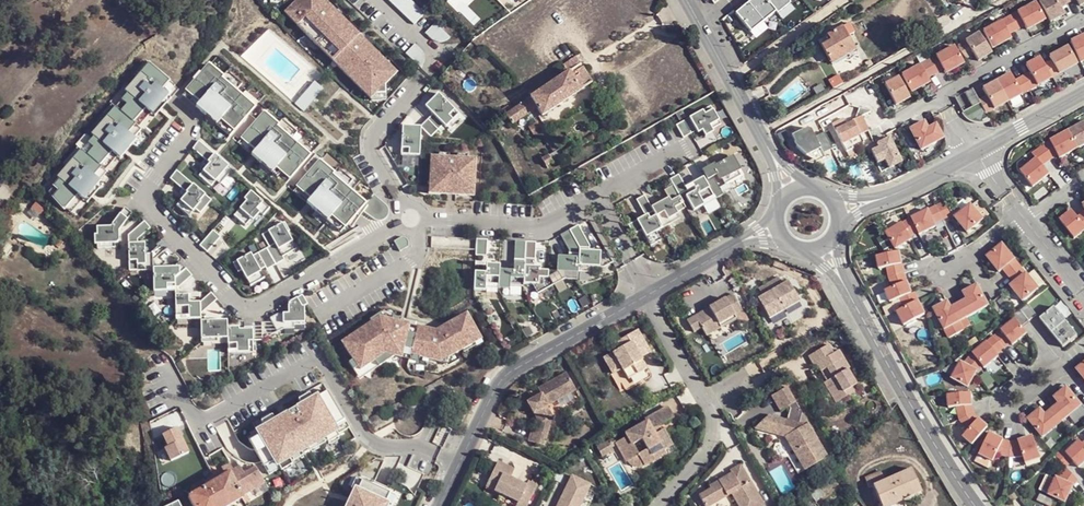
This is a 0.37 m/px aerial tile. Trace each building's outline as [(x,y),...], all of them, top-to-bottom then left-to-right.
[(325,0),(295,0),(287,7),(300,19),(295,24),(315,44),(320,39),(340,59),(336,64),(361,90),(366,85),(374,93),(385,92),(385,82),(396,71),(325,0)] [(424,12),(411,0),(389,0),(413,23),(424,12)] [(748,4),(764,23),(776,13),(766,0),(753,0),(748,4)] [(787,0),(766,0),(776,13),(778,15),(791,5),(787,0)] [(1051,24),(1065,17),(1060,9),(1068,5),(1066,0),(1046,0),(1040,3),(1051,24)] [(1068,5),(1076,1),(1080,9),(1083,7),(1083,0),(1066,0),(1068,5)] [(764,23),(748,4),(736,14),(751,33),(764,23)] [(1010,19),(1016,32),(1024,27),(1027,32),(1045,22),(1036,5),(1010,19)] [(282,12),(295,24),(300,19),(287,7),(282,12)] [(983,32),(993,50),(1011,40),(1009,36),(1016,32),(1010,19),(983,32)] [(444,40),(449,36),(434,22),(424,32),(431,38),(437,40),(444,40)] [(844,51),(848,57),(856,53),(842,28),(828,36),(831,42),(822,47),(829,60),(844,51)] [(958,48),(965,60),(973,55),(978,63),(991,54),(979,34),(958,48)] [(1080,64),(1083,62),(1083,36),(1070,43),(1080,64)] [(315,44),(336,64),(340,59),(320,39),(315,44)] [(424,57),(423,52),(414,43),(405,51),(420,66),(423,62),(424,57)] [(928,62),(935,75),(943,71),(945,75),(963,65),(954,48),(928,62)] [(1044,66),(1051,79),(1077,65),(1068,48),(1049,58),(1052,62),(1044,66)] [(832,66),(848,57),(844,51),(829,60),(832,66)] [(565,72),(579,63),(574,55),(560,64),(565,72)] [(1022,78),(1030,91),(1051,79),(1044,66),(1040,59),(1026,66),(1030,74),(1022,78)] [(901,77),(911,94),(929,84),(926,80),(935,75),(928,62),(901,77)] [(150,105),(169,83),(146,63),(126,85),(129,87),(118,100),(122,103),(116,110),(112,106),(89,134),(91,136),(91,137),(85,132),(75,143),(81,147),(57,175),(60,178),(54,184),(58,188),(52,194),(61,210),(62,208),(64,210),(76,196),(78,199),(83,193),(82,192),(101,169),(98,167),(110,153),(112,155),(117,149),(116,148),(135,126),(132,123),(144,109),(146,112),(151,106),(150,105)] [(591,81),(579,63),(565,72),(529,97),(535,106),(541,114),(591,81)] [(207,64),(184,89),(198,101),(193,106),(203,114),(205,113),(215,122),(218,117),(232,129),(253,107),(234,90),(240,84),(225,71),(221,76),(207,64)] [(996,82),(1008,103),(1030,91),(1022,78),(1014,82),(1010,75),(996,82)] [(898,79),(884,87),(895,107),(909,100),(898,79)] [(310,87),(314,96),(321,87),(314,82),(310,87)] [(980,104),(985,115),(1008,103),(996,82),(983,90),(987,97),(978,102),(980,104)] [(132,123),(136,127),(148,113),(152,117),(176,89),(169,83),(150,105),(151,106),(146,112),(144,109),(132,123)] [(386,98),(385,92),(374,93),(366,85),(361,90),(372,100),(386,98)] [(311,100),(306,88),(293,104),(302,111),(311,100)] [(180,94),(193,106),(198,101),(184,89),(180,94)] [(426,119),(436,129),(443,122),(445,124),(458,111),(437,90),(424,103),(433,112),(426,119)] [(535,106),(529,97),(505,113),(511,122),(535,106)] [(723,119),(713,101),(699,109),(700,112),(693,116),(698,124),(702,122),(704,125),(711,121),(714,125),(723,119)] [(247,113),(255,120),(265,110),(257,102),(247,113)] [(981,124),(983,124),(982,122),(988,119),(980,104),(963,113),(967,119),(972,122),(976,123),(979,123),(981,124)] [(276,124),(263,112),(240,137),(254,149),(249,154),(259,163),(261,161),(271,170),(275,166),(288,178),(308,154),(290,138),(296,132),(281,119),(276,124)] [(232,129),(218,117),(215,122),(214,123),(227,135),(232,129)] [(677,122),(685,135),(693,130),(685,117),(677,122)] [(847,125),(837,131),(851,155),(856,152),(858,157),(863,155),(861,149),(868,146),(864,138),(872,133),(864,118),(855,123),(855,124),(849,128),(847,125)] [(426,119),(420,125),(430,135),(436,129),(426,119)] [(529,129),(531,134),(539,130),(541,135),(548,132),(545,126),(542,127),(538,120),(527,126),(529,129)] [(910,131),(920,151),(942,140),(935,126),(927,130),(924,123),(910,131)] [(418,153),(420,125),(402,124),(400,152),(418,153)] [(809,124),(792,133),(806,160),(823,151),(809,124)] [(1071,131),(1080,148),(1083,146),(1083,124),(1071,131)] [(138,129),(135,126),(116,148),(117,149),(112,155),(110,153),(98,167),(101,169),(103,171),(114,157),(117,159),(133,140),(131,138),(138,129)] [(1062,158),(1080,148),(1071,131),(1053,140),(1043,147),(1052,159),(1060,154),(1062,158)] [(254,149),(240,137),(236,142),(249,154),(254,149)] [(231,170),(197,140),(191,148),(208,163),(197,175),(210,186),(215,181),(219,184),(231,170)] [(885,142),(878,146),(882,153),(888,149),(885,142)] [(1052,159),(1043,147),(1034,153),(1039,158),(1023,171),(1035,187),(1051,174),(1044,165),(1052,159)] [(545,165),(563,156),(558,148),(541,158),(545,165)] [(302,168),(307,173),(321,158),(315,152),(302,168)] [(708,173),(706,175),(718,196),(726,192),(716,175),(720,172),(722,176),(726,177),(728,182),(744,173),(742,169),(744,168),(736,153),(719,163),(718,161),(705,167),(708,173)] [(476,157),(431,155),(430,186),(475,188),(476,157)] [(332,172),(319,160),(296,185),(310,197),(305,202),(339,232),(346,223),(350,227),(362,210),(366,204),(345,187),(351,180),(336,167),(332,172)] [(97,181),(104,172),(103,171),(101,169),(82,192),(83,193),(78,199),(84,204),(101,184),(97,181)] [(210,200),(174,170),(168,179),(185,193),(174,206),(187,216),(193,209),(198,213),(210,200)] [(680,172),(672,177),(675,182),(681,192),(689,188),(680,172)] [(718,196),(706,175),(692,182),(696,189),(686,195),(694,210),(718,196)] [(671,195),(653,205),(665,225),(673,221),(671,218),(681,213),(679,210),(688,205),(681,192),(675,182),(666,187),(671,195)] [(50,190),(52,194),(58,188),(54,184),(50,190)] [(296,185),(292,191),(305,202),(310,197),(296,185)] [(475,188),(430,186),(429,193),(475,195),(475,188)] [(268,208),(249,191),(242,198),(245,201),(232,215),(244,225),(256,211),(261,215),(268,208)] [(653,205),(646,193),(638,197),(647,213),(630,223),(637,235),(646,230),(652,243),(662,237),(658,229),(665,225),(653,205)] [(362,210),(374,219),(380,220),(385,217),(388,211),(387,206),(374,194),(366,204),(362,210)] [(938,206),(945,220),(953,216),(947,202),(938,206)] [(957,217),(969,233),(985,220),(972,205),(957,217)] [(936,224),(945,220),(938,206),(913,218),(920,232),(921,235),(938,227),(936,224)] [(115,236),(115,228),(122,228),(133,214),(126,208),(112,228),(96,228),(96,250),(115,249),(115,245),(117,244),(119,242),(118,238),(118,237),(117,237),(116,236),(115,236)] [(1083,234),(1083,215),(1080,219),(1074,212),(1062,222),(1077,240),(1083,234)] [(888,233),(898,249),(914,240),(912,237),(920,232),(913,218),(888,233)] [(152,229),(145,222),(128,237),(129,272),(154,272),(154,268),(154,260),(146,260),(146,243),(139,243),(139,241),(152,229)] [(268,248),(266,250),(275,267),(283,262),(282,258),(296,251),(287,234),(289,233),(284,224),(261,236),(268,248)] [(591,243),(579,224),(571,229),(581,246),(580,269),(594,269),(595,263),(606,264),(614,259),(607,245),(601,249),(591,249),(591,243)] [(581,246),(571,229),(562,234),(571,249),(570,260),(565,260),(565,262),(560,262),(559,269),(550,268),(550,276),(554,283),(566,276),(579,277),(580,269),(581,246)] [(212,230),(198,245),(206,252),(219,237),(212,230)] [(402,236),(393,243),(401,253),(409,246),(409,243),(408,240),(406,237),(402,236)] [(489,239),(478,238),(477,255),(488,255),(489,239)] [(525,282),(527,241),(517,240),(515,266),(509,265),(509,269),(500,269),(500,284),(525,285),(525,282)] [(537,241),(527,241),(525,282),(534,282),(540,291),(554,283),(550,276),(550,268),(542,268),(542,265),(536,265),(537,241)] [(1011,276),(1022,267),(1004,244),(989,257),(1001,272),(1005,269),(1011,276)] [(275,267),(266,250),(251,258),(250,255),(232,264),(237,274),(241,272),(249,288),(263,280),(259,272),(265,269),(266,271),(275,267)] [(891,278),(905,274),(901,252),(878,256),(881,269),(889,267),(891,278)] [(186,270),(180,263),(174,268),(154,268),(154,272),(154,291),(167,291),(167,288),(176,288),(175,278),(186,270)] [(500,287),(501,264),(488,263),(488,272),(476,271),(476,290),(487,290),(487,286),(500,287)] [(1041,289),(1022,267),(1011,276),(1016,283),(1013,286),(1025,302),(1041,289)] [(175,278),(176,288),(178,288),(192,277),(186,270),(175,278)] [(905,274),(891,278),(895,287),(887,291),(892,302),(903,298),(914,294),(905,274)] [(773,318),(803,301),(791,279),(785,282),(780,275),(761,286),(766,293),(761,297),(773,318)] [(969,318),(991,307),(980,286),(966,293),(969,300),(961,305),(969,318)] [(723,319),(741,309),(745,307),(735,292),(690,317),(697,331),(706,326),(712,335),(728,326),(723,319)] [(927,315),(916,292),(914,294),(903,298),(907,308),(899,312),(906,325),(927,315)] [(212,295),(201,304),(201,315),(218,303),(212,295)] [(190,296),(176,296),(176,321),(201,321),(201,315),(201,304),(190,304),(190,296)] [(278,317),(269,321),(276,335),(282,333),(293,333),(293,329),(304,329),(304,311),(307,308),(302,299),(288,307),(288,317),(278,317)] [(947,330),(969,318),(961,305),(953,309),(950,302),(936,309),(947,330)] [(1030,303),(1022,309),(1031,321),(1039,315),(1030,303)] [(1042,319),(1053,333),(1068,321),(1056,307),(1042,319)] [(745,317),(741,309),(723,319),(728,326),(745,317)] [(1022,309),(1014,316),(1018,319),(1024,327),(1031,321),(1022,309)] [(360,337),(345,347),(354,361),(350,364),(354,371),(359,368),(361,372),(376,362),(380,368),(396,357),(411,361),(412,356),(430,360),(449,364),(450,357),(458,353),(477,342),(474,338),(481,334),(477,327),(474,329),(466,315),(450,324),(453,331),(447,334),(446,333),(437,331),(419,326),(418,330),(410,329),(411,325),(402,322),(402,319),(384,315),(358,334),(360,337)] [(996,336),(1005,348),(1012,343),(1015,345),(1029,334),(1024,327),(1018,319),(996,336)] [(1053,333),(1065,348),(1079,336),(1068,321),(1053,333)] [(228,322),(201,322),(201,344),(212,344),(212,341),(228,341),(228,330),(228,322)] [(450,324),(437,331),(446,333),(447,334),(453,331),(450,324)] [(645,346),(654,342),(643,324),(621,338),(625,346),(611,354),(619,370),(626,366),(636,384),(659,371),(649,353),(645,346)] [(240,330),(228,330),(228,341),(228,355),(254,355),(253,329),(245,329),(245,332),(240,332),(240,330)] [(474,338),(477,342),(483,338),(481,334),(474,338)] [(975,354),(986,368),(1000,357),(998,354),(1005,348),(996,336),(975,354)] [(657,347),(654,342),(645,346),(649,353),(657,347)] [(834,379),(825,382),(824,383),(836,405),(848,399),(846,393),(857,386),(839,352),(834,354),(829,344),(810,355),(814,366),(817,364),(819,369),(827,365),(834,379)] [(458,353),(450,357),(449,364),(450,366),(461,360),(458,353)] [(984,366),(975,354),(966,364),(963,362),(954,378),(970,387),(979,371),(984,366)] [(430,360),(412,356),(411,361),(420,363),(419,365),(428,367),(430,360)] [(361,372),(359,368),(354,371),(361,381),(380,368),(376,362),(361,372)] [(819,369),(825,382),(834,379),(827,365),(819,369)] [(567,373),(557,378),(565,391),(574,385),(567,373)] [(550,407),(553,406),(550,401),(565,391),(557,378),(540,389),(542,394),(528,403),(540,424),(538,435),(531,432),(528,443),(545,449),(554,424),(550,417),(554,414),(550,407)] [(565,391),(568,397),(577,391),(574,385),(565,391)] [(772,413),(765,421),(776,427),(788,438),(805,468),(828,456),(811,425),(804,423),(802,421),(803,413),(789,386),(774,395),(783,412),(794,406),(796,410),(792,423),(772,413)] [(1064,422),(1083,407),(1069,388),(1057,398),(1061,404),(1054,410),(1064,422)] [(553,406),(568,397),(565,391),(550,401),(553,406)] [(248,442),(263,468),(273,463),(276,467),(285,462),(286,463),(289,463),(291,462),(291,463),(298,459),(298,458),(300,457),(298,453),(306,449),(317,442),(320,446),(324,443),(324,442),(325,440),(324,438),(332,433),(333,432),(330,428),(341,422),(324,393),(315,398),(316,399),(314,401),(313,399),(311,400),(301,407),(296,410),(295,409),(286,414),(287,415),(274,422),(264,429),(256,433),(258,437),(256,438),(255,437),(248,442)] [(962,420),(976,413),(974,406),(973,393),(950,395),(951,408),(959,407),(962,420)] [(297,401),(301,407),(311,400),(308,395),(297,401)] [(669,407),(645,420),(646,422),(651,430),(661,424),(674,416),(669,407)] [(1045,438),(1064,422),(1054,410),(1047,416),(1043,409),(1030,419),(1045,438)] [(975,445),(990,428),(981,419),(976,413),(962,420),(970,430),(965,437),(975,445)] [(260,423),(264,429),(274,422),(271,417),(260,423)] [(776,427),(765,421),(758,428),(788,438),(776,427)] [(341,422),(330,428),(333,432),(332,433),(334,436),(346,430),(341,422)] [(647,467),(665,456),(654,436),(651,430),(646,422),(627,434),(629,436),(617,444),(629,463),(641,457),(647,467)] [(651,430),(654,436),(664,431),(661,424),(651,430)] [(177,428),(161,435),(167,448),(164,450),(170,463),(190,453),(177,428)] [(446,432),(439,428),(431,443),(439,447),(446,432)] [(654,436),(665,456),(668,455),(666,451),(674,446),(665,431),(664,431),(654,436)] [(332,433),(324,438),(325,440),(324,442),(324,443),(325,445),(336,439),(334,436),(332,433)] [(999,454),(1012,457),(1013,442),(1005,440),(991,434),(981,455),(995,462),(999,454)] [(1013,442),(1012,457),(1024,456),(1027,464),(1042,459),(1035,437),(1020,441),(1013,442)] [(1083,464),(1083,444),(1081,441),(1068,454),(1064,449),(1057,455),(1067,466),(1074,460),(1080,467),(1083,464)] [(317,442),(306,449),(308,452),(308,453),(320,446),(317,442)] [(538,490),(526,485),(512,477),(515,468),(499,460),(488,480),(503,488),(502,493),(517,501),(515,504),(519,505),(530,505),(538,490)] [(224,473),(215,479),(190,494),(186,497),(191,505),(225,505),(241,497),(242,496),(241,495),(263,482),(254,466),(243,472),(238,465),(232,468),(228,462),(220,466),(224,473)] [(278,470),(280,472),(290,466),(289,463),(286,463),(285,462),(277,467),(278,470)] [(268,476),(278,470),(277,467),(276,467),(273,463),(263,468),(268,476)] [(766,505),(744,467),(731,474),(733,477),(711,490),(712,492),(701,498),(705,505),(715,505),(733,497),(738,505),(765,505),(766,505)] [(1079,479),(1069,468),(1061,479),(1057,477),(1050,494),(1067,502),(1074,485),(1079,479)] [(901,502),(921,493),(911,471),(885,482),(880,471),(863,478),(868,489),(872,488),(880,505),(898,497),(901,502)] [(189,492),(190,494),(215,479),(211,472),(190,484),(188,488),(190,490),(188,491),(187,491),(189,492)] [(574,505),(582,505),(592,484),(576,475),(573,483),(569,481),(557,505),(574,505)] [(352,489),(354,490),(358,480),(353,477),(348,488),(351,490),(352,489)] [(526,485),(538,490),(540,485),(529,479),(526,485)] [(348,488),(342,505),(386,505),(384,505),(384,504),(382,503),(386,493),(358,480),(354,490),(352,489),(351,490),(348,488)] [(486,485),(502,493),(503,488),(488,480),(486,485)] [(382,503),(384,504),(384,505),(386,505),(390,505),(395,497),(386,493),(382,503)]
